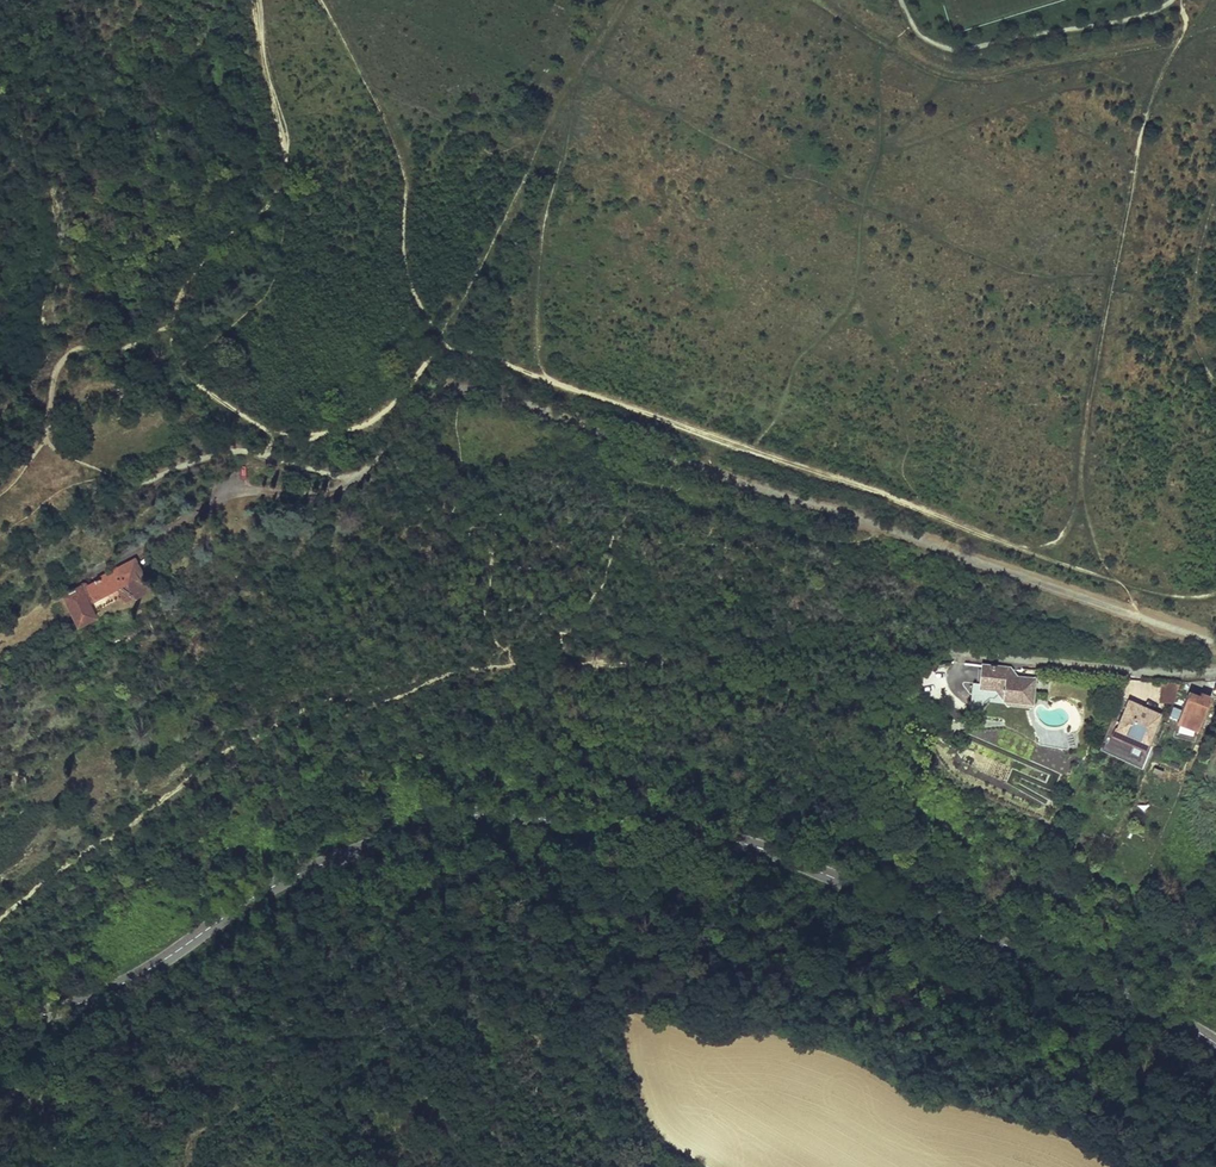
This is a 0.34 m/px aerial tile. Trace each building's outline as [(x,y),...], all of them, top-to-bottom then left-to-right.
[(235,478),(246,478),(246,467),(235,467),(235,478)] [(147,587),(133,560),(88,584),(87,584),(86,584),(85,584),(84,584),(83,585),(82,585),(82,587),(76,591),(74,588),(68,592),(69,594),(65,596),(80,626),(98,617),(89,600),(94,598),(95,597),(96,600),(117,589),(128,582),(134,594),(147,587)] [(128,582),(117,589),(123,600),(134,594),(128,582)] [(981,665),(978,683),(1004,687),(1014,700),(1029,702),(1032,679),(1015,676),(1014,677),(1007,668),(994,666),(994,664),(988,663),(988,666),(981,665)] [(1162,681),(1160,700),(1175,701),(1181,682),(1162,681)] [(1006,703),(1029,706),(1029,702),(1014,700),(1004,687),(998,692),(1006,703)] [(1189,693),(1179,721),(1199,729),(1212,695),(1203,692),(1202,695),(1196,693),(1195,695),(1189,693)] [(1129,700),(1117,727),(1148,741),(1160,715),(1129,700)] [(1117,727),(1113,736),(1145,750),(1148,741),(1117,727)]
